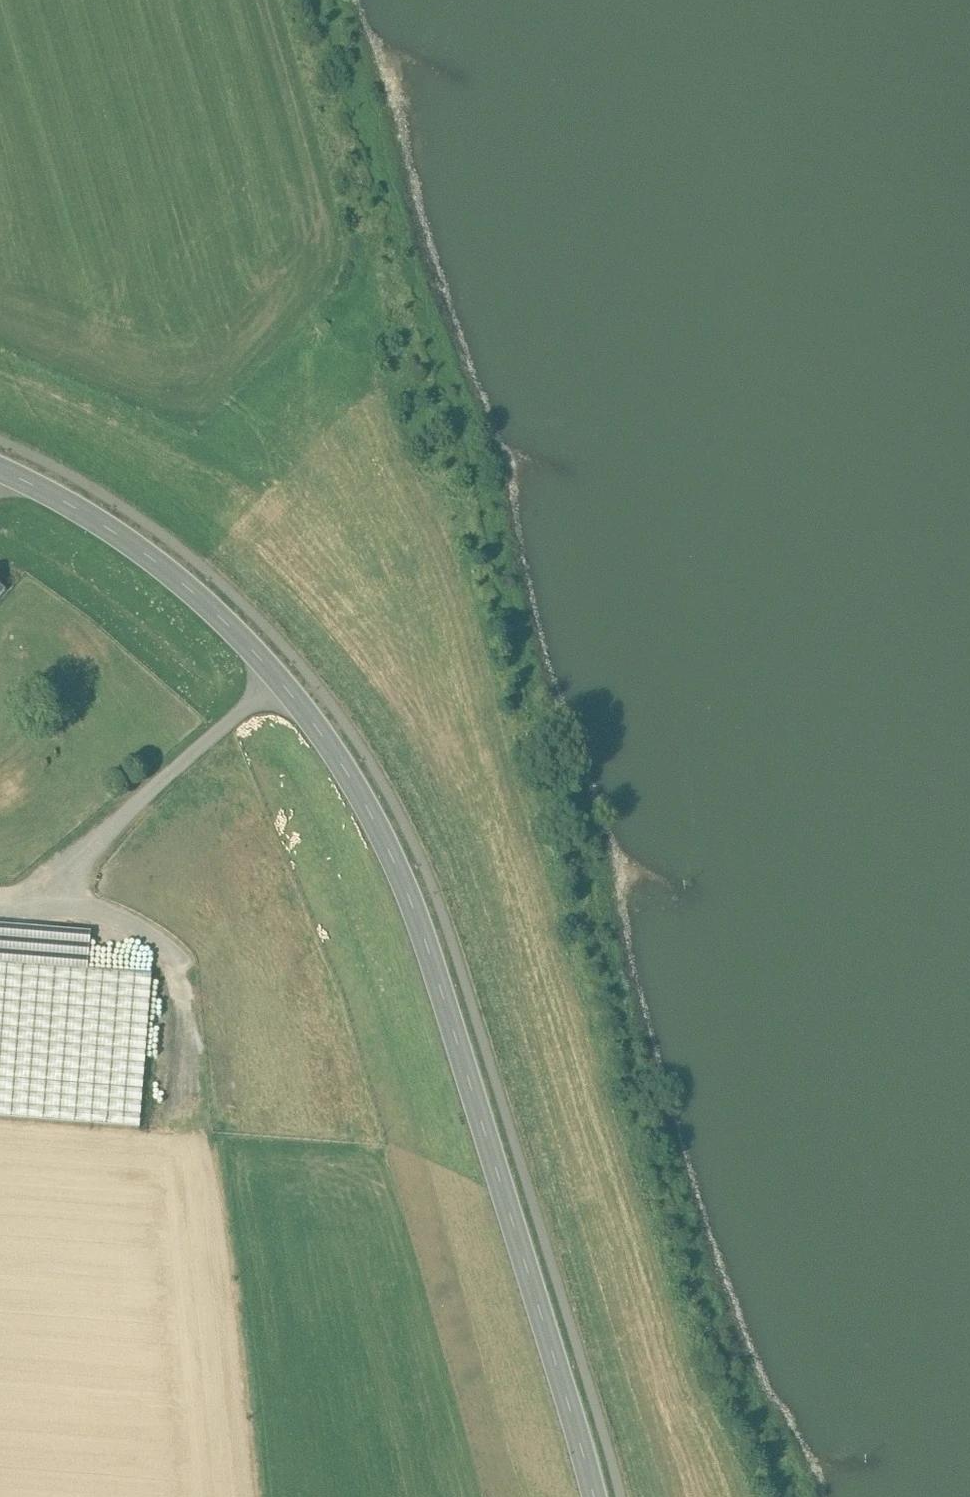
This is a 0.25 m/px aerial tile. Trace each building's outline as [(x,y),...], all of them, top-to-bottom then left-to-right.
[(142,1130),(142,1118),(153,976),(88,971),(91,932),(0,925),(0,1119),(142,1130)]
